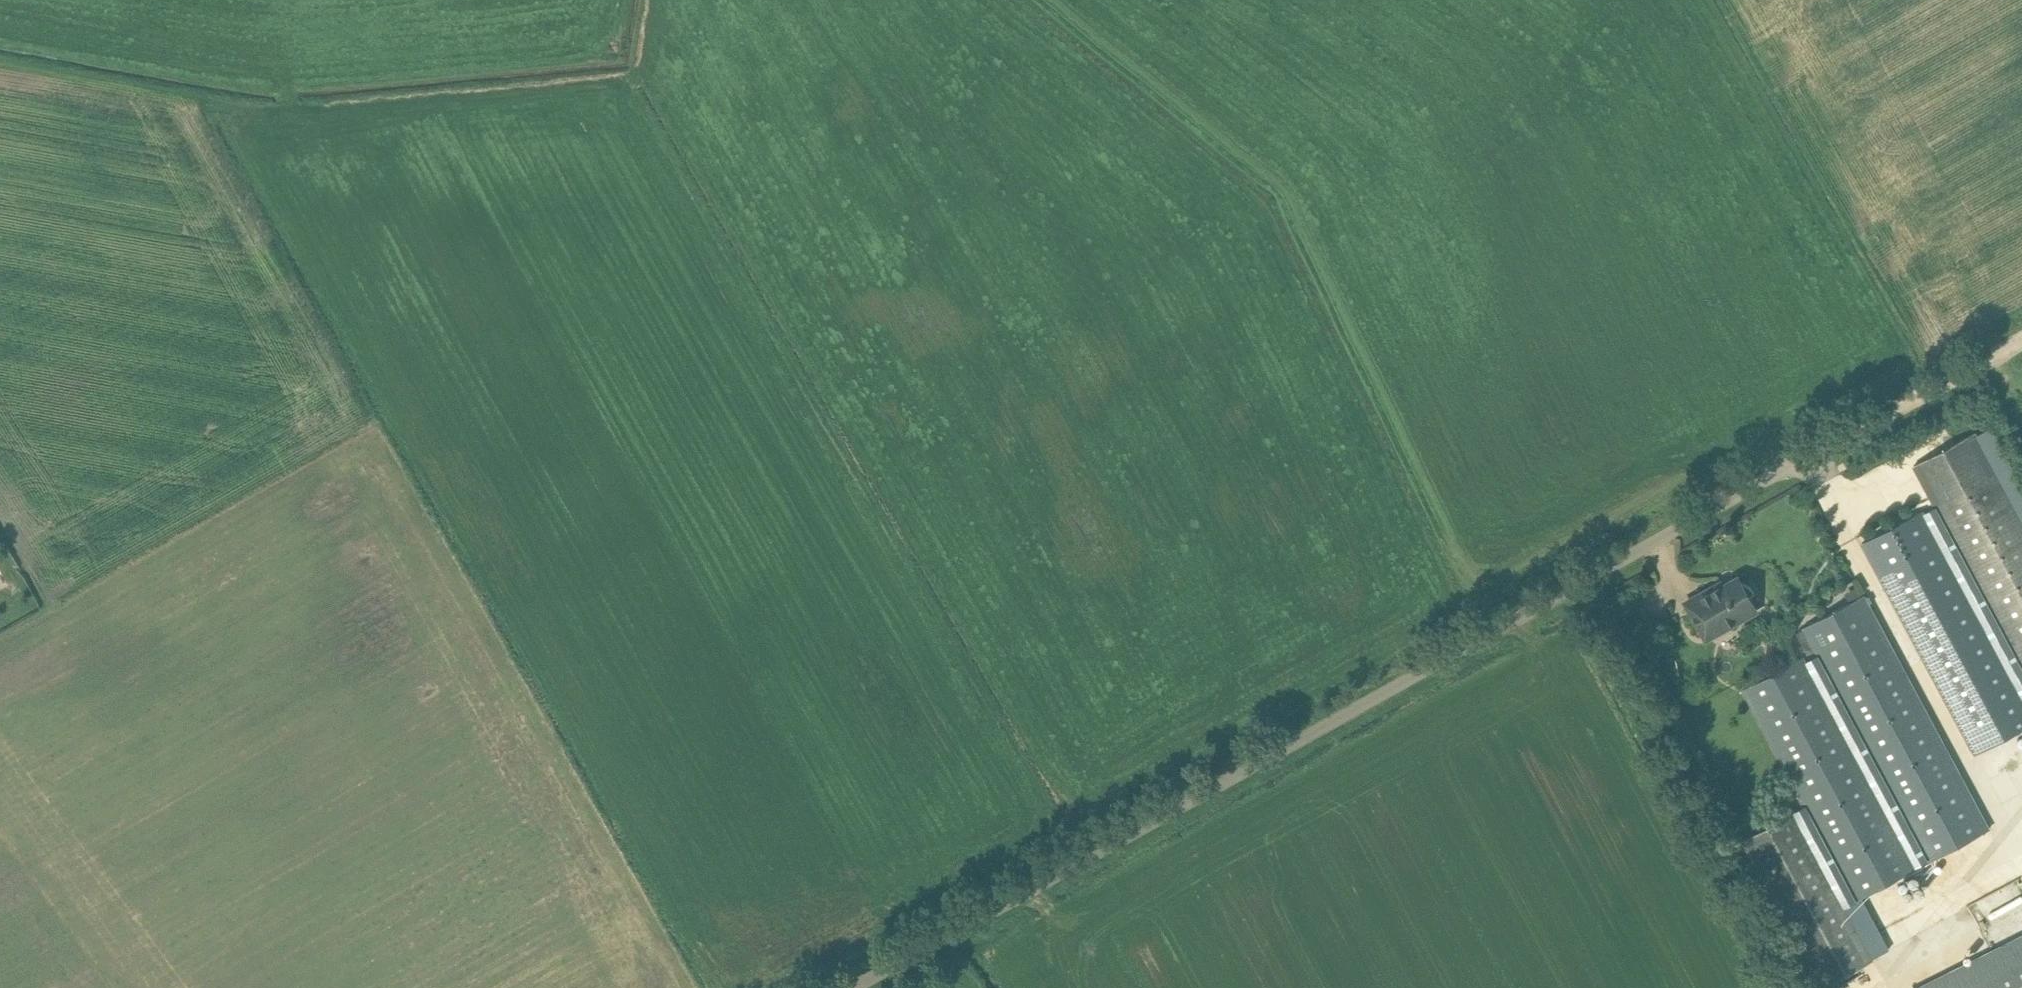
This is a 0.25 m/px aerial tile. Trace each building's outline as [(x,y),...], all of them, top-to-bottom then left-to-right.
[(1935,504),(2021,667),(2021,523),(2004,489),(1974,433),(1914,465),(1935,504)] [(1872,560),(1976,754),(2021,729),(2021,697),(1922,511),(1862,543),(1872,560)] [(9,584),(6,576),(0,577),(0,587),(9,584)] [(1706,639),(1744,618),(1757,610),(1738,577),(1722,586),(1720,583),(1685,603),(1706,639)] [(1804,646),(1811,642),(1929,862),(1989,830),(1863,595),(1803,627),(1804,629),(1796,633),(1804,646)] [(1743,689),(1857,900),(1917,868),(1915,865),(1922,861),(1920,855),(1912,859),(1803,657),(1743,689)] [(1742,842),(1820,987),(1823,987),(1875,960),(1797,812),(1742,842)] [(1914,987),(2021,987),(2021,934),(1914,987)]
